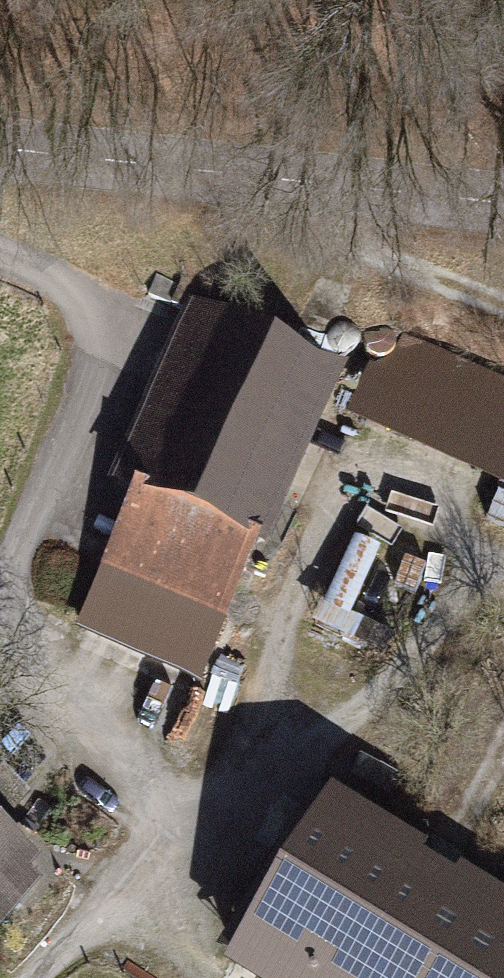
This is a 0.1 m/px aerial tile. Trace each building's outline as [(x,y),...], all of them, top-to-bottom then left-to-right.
[(171,304),(179,283),(156,274),(148,295),(171,304)] [(107,566),(82,625),(195,674),(254,536),(250,534),(318,373),(338,381),(347,360),(327,352),(323,363),(226,322),(232,296),(184,277),(172,305),(216,323),(115,570),(107,566)] [(374,406),(503,463),(503,381),(405,337),(374,406)] [(357,528),(318,624),(376,647),(415,551),(357,528)] [(4,815),(19,797),(0,780),(0,811),(4,815)] [(237,962),(263,977),(503,977),(503,932),(322,822),(237,962)] [(29,859),(0,834),(0,892),(29,859)]
